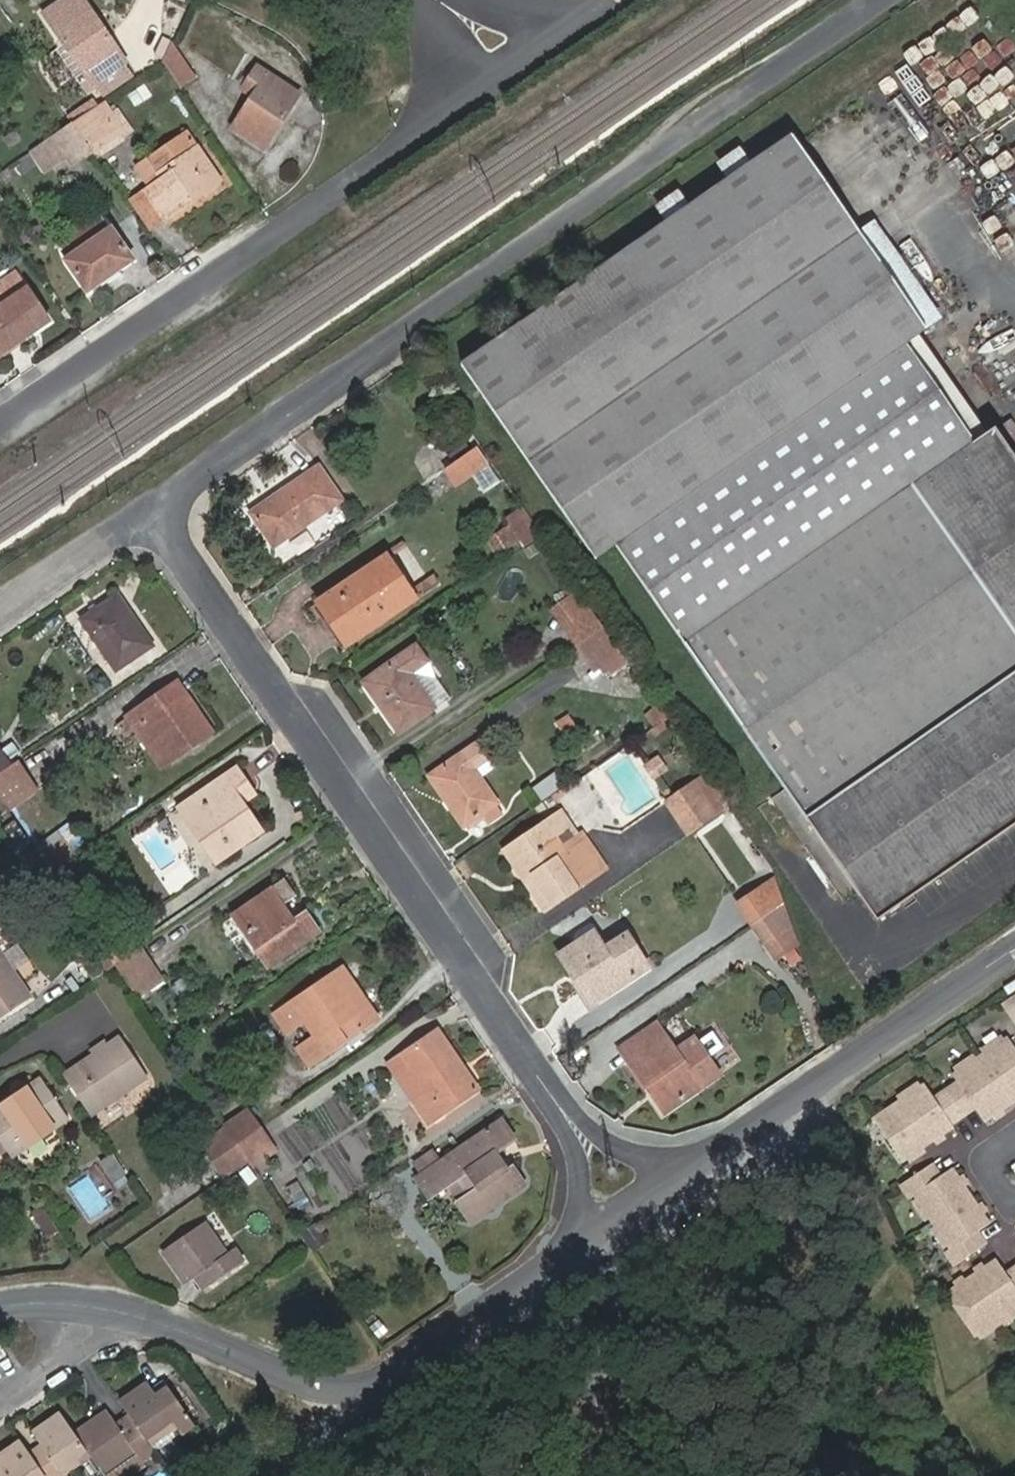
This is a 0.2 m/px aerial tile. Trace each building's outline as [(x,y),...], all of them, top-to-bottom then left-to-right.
[(123,58),(83,0),(62,0),(42,14),(88,82),(123,58)] [(989,38),(962,48),(971,73),(999,62),(989,38)] [(179,89),(196,78),(172,42),(161,63),(179,89)] [(88,82),(98,98),(133,74),(123,58),(88,82)] [(234,128),(263,149),(298,96),(258,68),(244,91),(253,98),(234,128)] [(125,139),(136,132),(120,108),(112,113),(104,102),(72,124),(92,154),(122,134),(125,139)] [(73,167),(92,154),(72,124),(53,137),(73,167)] [(164,220),(221,182),(190,133),(149,160),(163,182),(147,193),(164,220)] [(92,154),(96,159),(125,139),(122,134),(92,154)] [(994,430),(987,434),(974,443),(906,344),(919,335),(925,331),(857,232),(791,136),(751,164),(727,180),(688,207),(665,223),(461,365),(596,560),(615,547),(817,839),(876,923),(1012,830),(1014,828),(1014,460),(994,430)] [(717,164),(727,180),(751,164),(744,154),(740,148),(717,164)] [(147,193),(163,182),(149,160),(133,171),(147,193)] [(654,208),(665,223),(688,207),(678,191),(654,208)] [(151,229),(164,220),(147,193),(136,201),(135,204),(151,229)] [(58,250),(66,262),(111,230),(104,219),(58,250)] [(925,331),(942,319),(874,221),(857,232),(925,331)] [(87,291),(131,260),(111,230),(66,262),(87,291)] [(25,290),(15,276),(0,286),(0,308),(25,290)] [(18,342),(48,322),(25,290),(0,308),(0,354),(18,342)] [(906,344),(974,443),(987,434),(919,335),(906,344)] [(21,346),(18,342),(0,354),(0,360),(21,346)] [(446,469),(456,485),(486,466),(476,449),(446,469)] [(341,501),(318,468),(252,513),(274,546),(341,501)] [(526,505),(505,512),(509,525),(483,534),(490,552),(537,535),(526,505)] [(415,600),(385,557),(319,602),(349,644),(415,600)] [(151,645),(119,597),(84,621),(116,669),(151,645)] [(589,604),(563,624),(578,645),(605,626),(589,604)] [(578,645),(595,671),(623,653),(605,626),(578,645)] [(427,662),(417,646),(365,682),(399,732),(435,707),(411,673),(427,662)] [(212,733),(178,683),(128,717),(163,766),(212,733)] [(490,758),(479,743),(431,776),(465,825),(498,803),(474,769),(490,758)] [(9,768),(0,754),(0,775),(9,768)] [(36,792),(17,763),(9,768),(0,775),(0,798),(9,811),(36,792)] [(237,769),(180,808),(217,862),(261,831),(242,802),(253,794),(237,769)] [(707,775),(684,790),(695,807),(717,791),(707,775)] [(695,807),(706,824),(729,808),(717,791),(695,807)] [(546,911),(605,869),(583,836),(564,847),(548,824),(514,848),(535,879),(527,885),(546,911)] [(514,848),(505,854),(527,885),(535,879),(514,848)] [(235,915),(270,965),(318,932),(306,914),(294,923),(271,891),(235,915)] [(765,945),(789,928),(776,908),(752,925),(765,945)] [(139,947),(124,925),(98,941),(114,964),(139,947)] [(562,956),(592,1004),(647,968),(627,937),(606,951),(595,934),(562,956)] [(79,953),(94,978),(114,964),(98,941),(79,953)] [(136,996),(161,980),(139,947),(114,964),(136,996)] [(32,997),(0,949),(0,1019),(32,997)] [(362,1029),(377,1018),(342,970),(276,1016),(287,1030),(304,1018),(316,1037),(298,1049),(308,1065),(343,1040),(335,1028),(353,1016),(362,1029)] [(1007,1005),(1014,1017),(1014,1000),(1007,1005)] [(431,1122),(478,1088),(440,1030),(402,1056),(426,1092),(416,1100),(431,1122)] [(664,1112),(719,1074),(695,1039),(676,1052),(666,1038),(655,1045),(646,1031),(625,1045),(635,1059),(630,1063),(664,1112)] [(64,1075),(91,1115),(148,1077),(120,1037),(64,1075)] [(1011,1039),(983,1057),(1014,1103),(1014,1102),(1014,1044),(1011,1039)] [(986,1121),(1014,1103),(983,1057),(956,1076),(961,1083),(949,1091),(966,1116),(978,1108),(986,1121)] [(12,1158),(69,1119),(42,1079),(0,1107),(0,1141),(7,1150),(12,1158)] [(954,1124),(966,1116),(949,1091),(937,1099),(929,1085),(896,1107),(877,1119),(905,1160),(910,1158),(913,1162),(920,1158),(917,1153),(938,1139),(955,1127),(954,1124)] [(249,1110),(226,1126),(229,1132),(238,1144),(261,1128),(249,1110)] [(512,1167),(507,1170),(496,1152),(514,1140),(501,1121),(440,1162),(432,1152),(415,1164),(422,1175),(418,1178),(431,1197),(468,1171),(480,1189),(460,1203),(472,1221),(524,1184),(512,1167)] [(254,1168),(277,1151),(261,1128),(238,1144),(250,1162),(254,1168)] [(230,1176),(250,1162),(238,1144),(229,1132),(209,1146),(230,1176)] [(913,1198),(918,1195),(936,1221),(973,1197),(954,1169),(943,1176),(935,1163),(904,1184),(913,1198)] [(957,1265),(988,1245),(980,1231),(991,1225),(973,1197),(936,1221),(953,1249),(949,1252),(957,1265)] [(205,1289),(243,1262),(217,1225),(210,1230),(205,1222),(163,1251),(187,1285),(197,1278),(205,1289)] [(1010,1324),(1014,1321),(1010,1313),(1014,1310),(1014,1261),(1004,1268),(999,1261),(967,1283),(949,1295),(975,1335),(1000,1320),(1005,1328),(1010,1324)] [(181,1433),(194,1424),(170,1388),(156,1396),(147,1383),(120,1401),(131,1416),(149,1441),(174,1423),(181,1433)] [(63,1475),(91,1456),(76,1434),(61,1412),(33,1432),(42,1446),(30,1454),(45,1475),(63,1475)] [(143,1460),(155,1451),(149,1441),(131,1416),(117,1426),(107,1412),(76,1434),(91,1456),(106,1475),(128,1475),(146,1464),(143,1460)] [(30,1454),(20,1441),(0,1455),(0,1470),(2,1473),(0,1475),(45,1475),(30,1454)]
